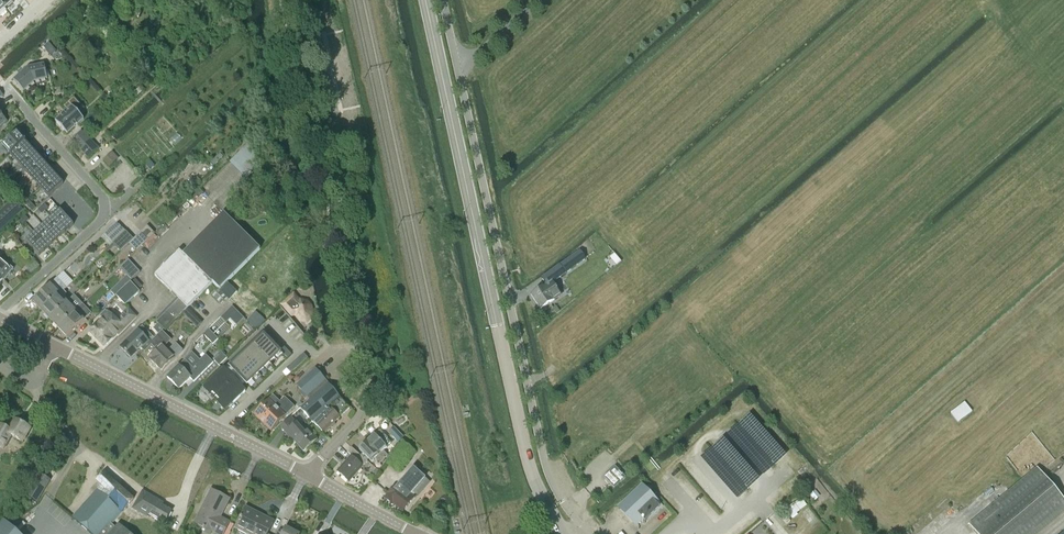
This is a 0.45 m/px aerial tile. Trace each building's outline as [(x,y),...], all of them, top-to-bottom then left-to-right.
[(49,43),(43,48),(51,56),(56,52),(49,43)] [(35,82),(47,79),(44,64),(27,67),(13,80),(24,91),(35,82)] [(91,64),(85,68),(91,77),(97,73),(91,64)] [(55,122),(67,135),(84,120),(72,107),(55,122)] [(80,144),(77,146),(88,158),(98,149),(83,132),(75,139),(80,144)] [(17,133),(2,146),(10,155),(25,142),(17,133)] [(268,157),(258,147),(251,140),(229,162),(247,179),(268,157)] [(25,142),(10,155),(18,163),(33,150),(25,142)] [(33,150),(18,163),(25,172),(40,158),(33,150)] [(109,155),(103,161),(109,167),(115,162),(109,155)] [(40,158),(25,172),(33,180),(48,167),(40,158)] [(55,175),(48,167),(33,180),(40,188),(55,175)] [(55,175),(40,188),(48,197),(63,184),(55,175)] [(14,200),(0,213),(0,231),(23,210),(14,200)] [(56,206),(47,214),(51,218),(60,210),(56,206)] [(60,210),(51,218),(65,233),(73,225),(60,210)] [(183,254),(180,251),(155,276),(179,300),(157,322),(166,331),(213,283),(218,288),(215,291),(219,295),(230,284),(227,282),(260,249),(223,212),(189,248),(183,254)] [(51,218),(43,226),(56,241),(65,233),(51,218)] [(113,243),(126,231),(120,225),(117,225),(105,235),(113,243)] [(43,226),(35,233),(48,248),(56,241),(43,226)] [(133,239),(126,231),(113,243),(120,252),(128,244),(133,239)] [(12,236),(8,232),(2,238),(6,242),(12,236)] [(134,240),(133,239),(128,244),(136,252),(149,239),(142,232),(134,240)] [(35,233),(26,241),(39,256),(48,248),(35,233)] [(560,265),(560,266),(542,279),(546,285),(531,295),(540,309),(554,301),(554,300),(560,296),(552,284),(566,275),(565,274),(585,259),(578,251),(560,265)] [(3,260),(0,264),(0,282),(2,280),(4,281),(14,269),(3,260)] [(128,260),(119,268),(132,281),(140,272),(128,260)] [(58,278),(34,302),(42,310),(67,287),(58,278)] [(16,279),(8,287),(13,292),(21,284),(16,279)] [(126,306),(140,292),(131,282),(116,296),(126,306)] [(219,295),(215,291),(212,294),(221,304),(227,297),(230,300),(237,292),(230,284),(219,295)] [(67,287),(42,310),(50,318),(70,299),(67,295),(68,294),(65,291),(68,288),(67,287)] [(307,302),(301,300),(294,293),(279,305),(290,318),(296,313),(296,316),(301,321),(306,322),(310,318),(312,312),(310,306),(307,302)] [(70,299),(50,318),(58,327),(75,311),(83,304),(74,295),(70,299)] [(230,307),(224,314),(235,324),(241,318),(230,307)] [(119,323),(107,310),(101,316),(103,318),(89,332),(104,347),(117,335),(118,335),(136,317),(131,311),(119,323)] [(75,311),(58,327),(67,336),(87,317),(84,313),(81,317),(75,311)] [(246,320),(256,329),(263,323),(252,313),(246,320)] [(196,317),(192,322),(196,327),(201,322),(196,317)] [(142,327),(138,331),(121,348),(131,358),(141,348),(145,352),(153,343),(152,342),(153,341),(151,339),(153,337),(142,327)] [(218,339),(208,329),(203,335),(212,344),(218,339)] [(267,329),(264,333),(287,358),(291,354),(267,329)] [(153,343),(145,352),(141,356),(148,363),(150,360),(160,370),(160,369),(162,371),(183,351),(176,344),(168,352),(164,348),(168,344),(166,343),(170,339),(162,331),(153,341),(152,342),(153,343)] [(281,352),(264,335),(228,369),(226,371),(224,369),(206,386),(217,397),(228,409),(245,392),(241,388),(243,385),(246,384),(247,385),(281,352)] [(219,366),(227,358),(221,351),(213,359),(219,366)] [(192,353),(168,378),(179,389),(190,378),(194,382),(213,363),(206,356),(200,361),(192,353)] [(308,358),(304,353),(287,368),(291,372),(308,358)] [(340,397),(325,381),(316,369),(297,385),(302,391),(300,393),(305,399),(307,397),(310,400),(301,408),(312,421),(333,402),(340,397)] [(285,398),(280,402),(273,396),(255,415),(271,431),(295,407),(285,398)] [(350,409),(340,397),(333,402),(312,421),(314,424),(314,423),(325,434),(332,427),(331,426),(350,409)] [(965,403),(950,414),(958,425),(973,414),(965,403)] [(279,428),(286,436),(293,444),(295,442),(304,452),(317,440),(308,430),(305,433),(291,417),(279,428)] [(30,429),(16,420),(10,430),(0,424),(0,425),(0,447),(3,449),(11,435),(22,442),(30,429)] [(398,442),(403,438),(394,428),(389,433),(398,442)] [(383,455),(384,454),(383,452),(388,448),(387,447),(391,443),(387,439),(388,439),(380,430),(367,442),(380,455),(381,454),(383,455)] [(369,459),(372,463),(376,458),(381,463),(387,457),(384,454),(383,455),(381,454),(380,455),(367,442),(360,449),(363,453),(360,455),(367,461),(369,459)] [(360,455),(360,456),(352,448),(348,453),(351,456),(337,471),(349,482),(367,462),(367,461),(360,455)] [(628,465),(622,470),(626,474),(631,469),(628,465)] [(414,492),(425,478),(414,468),(397,488),(395,487),(385,498),(393,505),(394,504),(403,511),(414,498),(413,496),(415,493),(414,492)] [(615,468),(604,477),(614,487),(624,478),(615,468)] [(374,479),(379,473),(375,469),(370,475),(374,479)] [(1063,515),(1063,500),(1038,469),(970,525),(977,533),(1041,533),(1063,515)] [(172,512),(155,503),(156,501),(143,493),(137,503),(133,501),(133,500),(105,473),(96,482),(101,486),(72,518),(91,533),(129,533),(119,525),(116,528),(112,524),(122,513),(123,513),(128,506),(139,512),(141,510),(165,524),(172,512)] [(50,481),(41,475),(28,497),(37,502),(50,481)] [(645,521),(661,506),(642,487),(619,509),(635,525),(642,518),(645,521)] [(221,517),(230,499),(211,490),(202,509),(203,510),(196,524),(213,532),(216,533),(224,533),(230,522),(221,517)] [(794,504),(785,510),(790,518),(799,511),(794,504)] [(274,522),(246,508),(235,528),(247,533),(268,533),(274,522)] [(0,526),(0,533),(18,533),(4,521),(0,526)]
